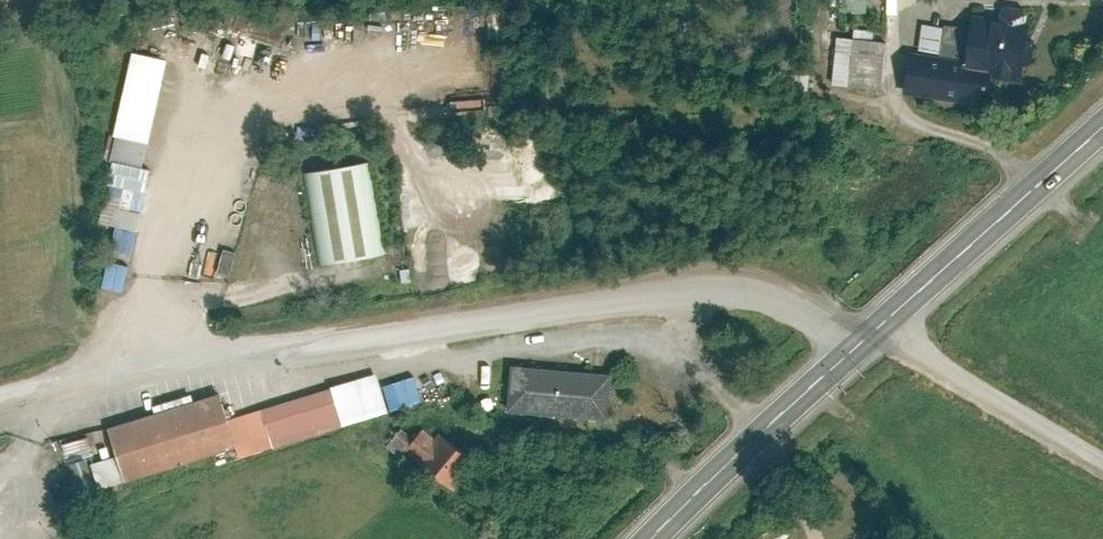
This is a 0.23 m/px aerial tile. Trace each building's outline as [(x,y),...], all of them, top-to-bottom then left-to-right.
[(841,11),(867,11),(867,0),(841,0),(841,11)] [(1033,26),(1026,25),(1028,15),(1024,9),(1000,8),(997,10),(995,19),(970,15),(968,30),(963,61),(918,55),(910,54),(904,95),(985,106),(989,80),(1024,85),(1033,26)] [(963,61),(968,30),(944,27),(943,29),(922,26),(918,55),(963,61)] [(886,44),(836,39),(831,88),(881,94),(886,44)] [(164,68),(134,60),(111,160),(141,167),(164,68)] [(370,162),(304,173),(319,266),(386,255),(370,162)] [(230,274),(237,249),(225,246),(219,271),(230,274)] [(109,259),(103,284),(123,290),(130,265),(109,259)] [(606,425),(611,378),(511,368),(507,415),(606,425)] [(377,377),(232,420),(239,459),(387,415),(377,377)] [(220,396),(109,431),(125,485),(234,449),(220,396)] [(475,463),(439,435),(436,439),(424,430),(405,454),(454,491),(475,463)] [(85,488),(97,485),(90,460),(78,464),(85,488)]
